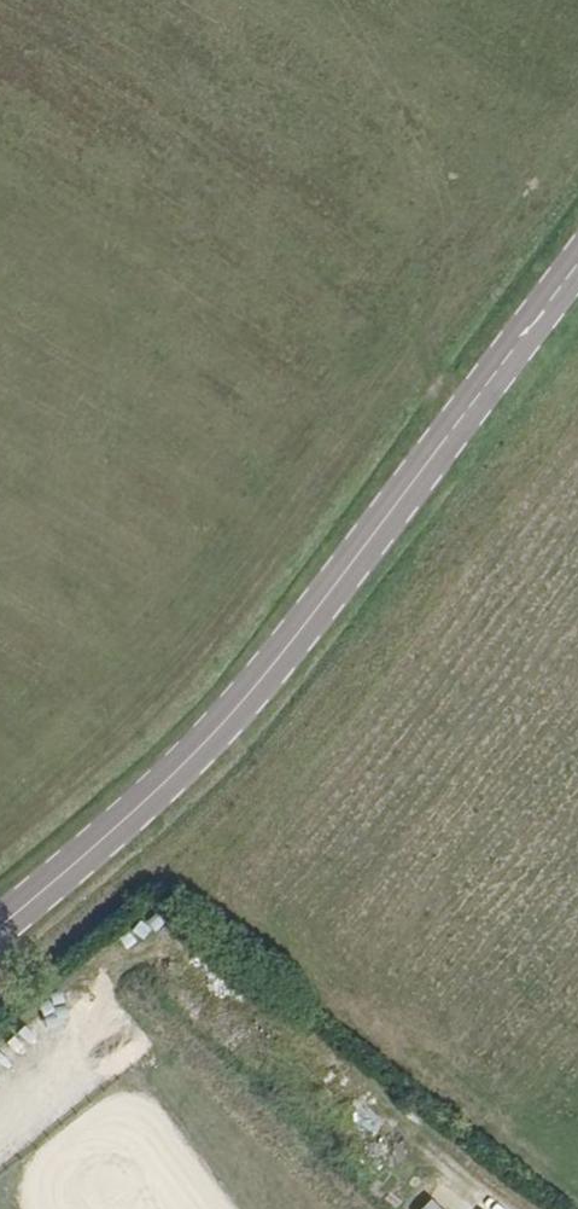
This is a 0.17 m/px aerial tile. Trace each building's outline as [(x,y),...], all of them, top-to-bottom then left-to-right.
[(93,1033),(118,1017),(110,1005),(85,1021),(93,1033)] [(431,1199),(422,1208),(441,1208),(431,1199)]
